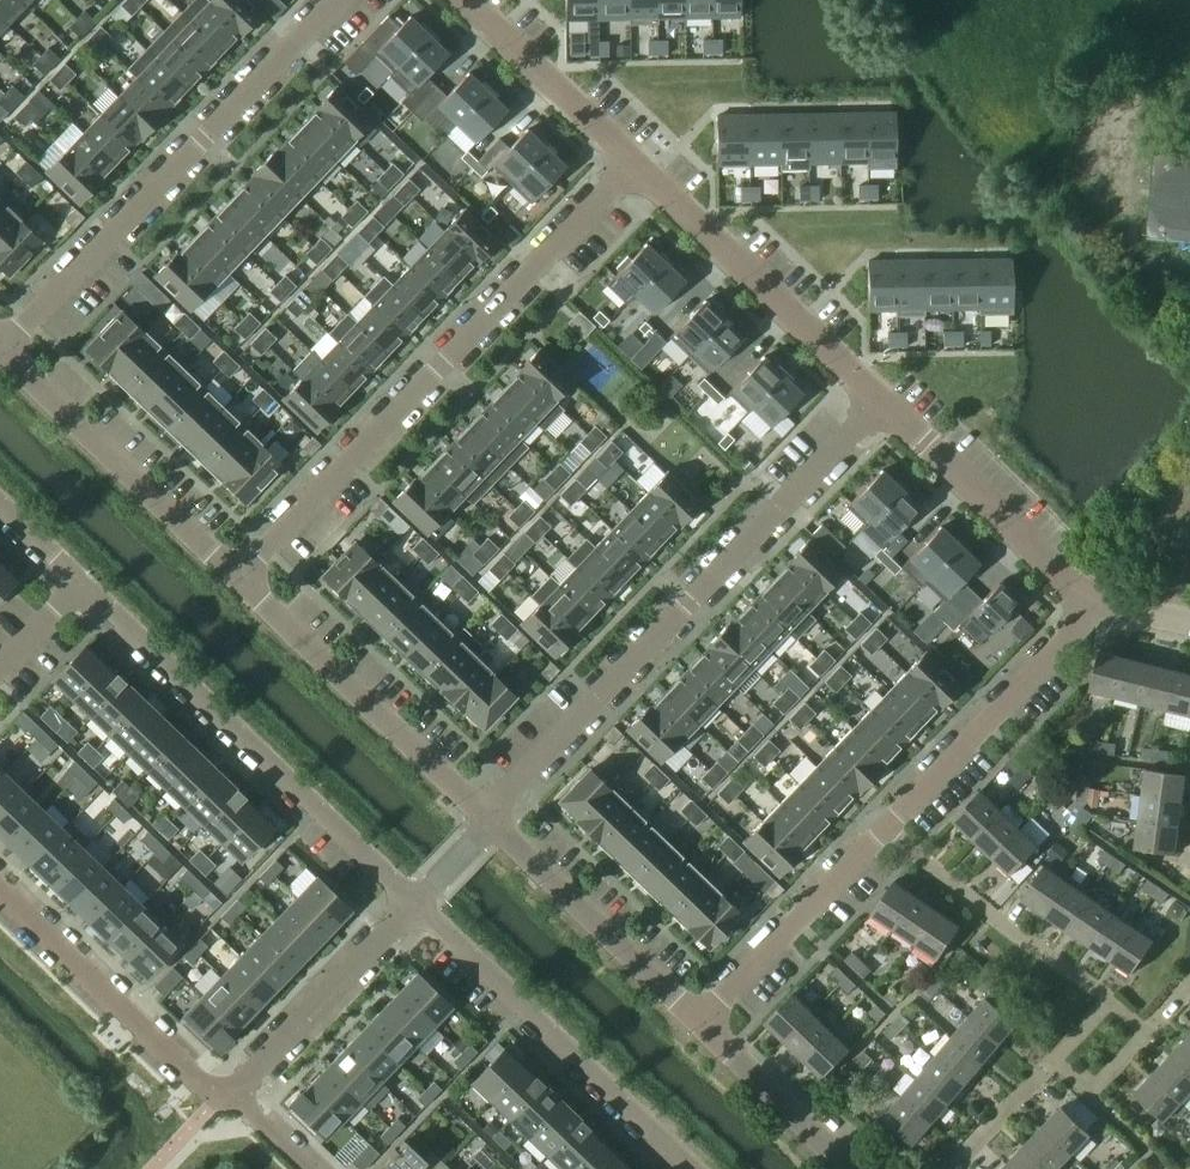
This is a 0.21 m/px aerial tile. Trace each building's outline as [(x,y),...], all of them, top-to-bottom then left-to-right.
[(19,0),(0,0),(0,17),(8,25),(26,6),(19,0)] [(131,0),(126,0),(121,5),(132,16),(140,8),(131,0)] [(140,8),(148,0),(131,0),(140,8)] [(210,2),(208,0),(195,0),(183,13),(223,52),(239,34),(241,33),(209,3),(210,2)] [(239,34),(242,37),(262,16),(245,0),(212,0),(210,2),(209,3),(241,33),(239,34)] [(598,0),(566,0),(566,21),(599,20),(598,0)] [(630,0),(598,0),(599,20),(629,19),(629,25),(630,25),(630,0)] [(657,0),(630,0),(630,25),(658,25),(657,0)] [(685,0),(657,0),(658,25),(659,25),(659,19),(685,18),(685,0)] [(712,0),(685,0),(685,18),(712,18),(712,0)] [(740,0),(712,0),(712,18),(741,17),(740,0)] [(96,22),(85,11),(77,19),(88,30),(96,22)] [(223,52),(183,13),(165,32),(205,70),(223,52)] [(394,72),(432,33),(431,32),(429,35),(410,17),(400,27),(388,16),(344,62),(357,75),(369,62),(387,80),(390,77),(389,76),(393,71),(394,72)] [(80,38),(88,30),(77,19),(69,27),(80,38)] [(112,37),(101,26),(93,34),(104,45),(112,37)] [(205,70),(165,32),(147,50),(187,89),(205,70)] [(432,34),(432,33),(394,72),(393,71),(389,76),(390,77),(409,95),(426,77),(449,54),(430,36),(432,34)] [(104,45),(93,34),(85,43),(96,54),(104,45)] [(713,54),(713,40),(703,40),(703,54),(713,54)] [(722,40),(713,40),(713,54),(723,54),(722,40)] [(658,55),(658,41),(649,41),(649,55),(658,55)] [(668,41),(658,41),(658,55),(668,55),(668,41)] [(578,44),(571,42),(571,58),(580,58),(578,44)] [(599,56),(599,42),(590,42),(590,56),(599,56)] [(609,42),(599,42),(599,56),(609,56),(609,42)] [(60,59),(49,48),(41,56),(52,67),(60,59)] [(187,89),(147,50),(128,70),(137,78),(137,77),(169,108),(187,89)] [(44,75),(52,67),(41,56),(33,65),(44,75)] [(76,74),(65,63),(57,72),(68,83),(76,74)] [(68,83),(57,72),(49,80),(60,91),(68,83)] [(457,125),(490,89),(488,91),(469,73),(446,96),(437,106),(438,106),(457,125)] [(137,77),(137,78),(119,96),(154,129),(164,118),(161,116),(169,108),(137,77)] [(412,112),(436,87),(426,77),(409,95),(402,102),(412,112)] [(13,85),(5,94),(16,105),(24,96),(13,85)] [(336,87),(326,98),(317,108),(320,110),(320,109),(352,140),(371,120),(336,87)] [(374,94),(367,87),(357,97),(364,104),(374,94)] [(437,106),(446,96),(436,87),(412,112),(423,122),(438,106),(437,106)] [(476,143),(508,110),(489,92),(491,90),(490,89),(457,125),(476,143)] [(5,94),(0,99),(0,105),(8,113),(16,105),(5,94)] [(154,129),(119,96),(101,115),(133,145),(141,137),(144,139),(154,129)] [(40,112),(29,101),(21,109),(32,120),(40,112)] [(32,120),(21,109),(13,118),(25,128),(32,120)] [(320,109),(320,110),(303,128),(334,158),(352,140),(320,109)] [(868,169),(867,113),(840,114),(841,164),(867,163),(867,169),(868,169)] [(896,169),(895,113),(867,113),(868,169),(896,169)] [(809,170),(808,114),(781,115),(782,171),(809,170)] [(841,164),(840,114),(808,114),(809,170),(810,170),(810,164),(841,164)] [(115,164),(133,145),(101,115),(84,133),(115,164)] [(750,165),(749,115),(717,116),(718,166),(750,165)] [(782,171),(781,115),(749,115),(750,165),(781,165),(781,171),(782,171)] [(334,158),(303,128),(285,147),(316,177),(334,158)] [(511,185),(549,146),(548,145),(546,148),(527,129),(492,166),(511,185)] [(115,164),(84,133),(66,152),(97,182),(98,181),(115,164)] [(531,204),(566,167),(547,149),(550,146),(549,146),(511,185),(531,204)] [(316,177),(285,147),(277,155),(274,152),(264,163),(298,196),(316,177)] [(478,161),(468,151),(461,158),(471,168),(478,161)] [(81,204),(92,193),(101,184),(98,181),(97,182),(66,152),(47,171),(81,204)] [(1156,154),(1148,236),(1189,240),(1189,157),(1156,154)] [(24,180),(35,169),(27,161),(16,173),(24,180)] [(488,171),(478,161),(471,168),(482,178),(488,171)] [(298,196),(264,163),(254,173),(257,176),(249,184),(280,214),(298,196)] [(393,163),(385,171),(397,182),(404,174),(393,163)] [(43,177),(35,169),(24,180),(32,188),(43,177)] [(397,182),(385,171),(377,180),(389,191),(397,182)] [(409,179),(401,187),(412,198),(420,190),(409,179)] [(280,214),(249,184),(231,203),(262,233),(280,214)] [(878,185),(869,186),(869,199),(878,199),(878,185)] [(819,186),(810,187),(810,200),(819,200),(819,186)] [(869,199),(869,186),(859,186),(859,200),(869,199)] [(412,198),(401,187),(393,195),(405,206),(412,198)] [(810,200),(810,187),(800,187),(800,201),(810,200)] [(751,202),(751,188),(741,188),(741,202),(751,202)] [(760,188),(751,188),(751,202),(761,201),(760,188)] [(357,201),(349,209),(361,220),(368,212),(357,201)] [(2,202),(0,205),(0,243),(22,221),(2,202)] [(262,233),(231,203),(213,221),(244,252),(262,233)] [(498,213),(491,206),(481,217),(488,223),(498,213)] [(361,220),(349,209),(342,217),(353,228),(361,220)] [(84,217),(77,210),(67,221),(75,228),(84,217)] [(477,260),(476,261),(479,264),(498,244),(464,210),(446,230),(477,260)] [(373,216),(365,224),(377,235),(385,227),(373,216)] [(22,221),(0,243),(0,269),(8,277),(20,265),(22,266),(35,253),(33,251),(43,241),(22,221)] [(244,252),(213,221),(195,240),(226,270),(244,252)] [(377,235),(365,224),(357,233),(369,244),(377,235)] [(477,260),(446,230),(428,249),(459,279),(476,261),(477,260)] [(321,238),(313,246),(325,257),(333,249),(321,238)] [(226,270),(195,240),(178,258),(177,259),(209,289),(226,270)] [(634,296),(668,260),(665,262),(647,244),(631,260),(628,256),(617,268),(620,272),(607,285),(627,305),(635,296),(634,296)] [(317,265),(325,257),(313,246),(306,254),(317,265)] [(459,279),(428,249),(410,267),(441,298),(459,279)] [(337,254),(329,262),(341,273),(349,264),(337,254)] [(177,259),(178,258),(175,255),(156,276),(190,309),(209,289),(177,259)] [(1013,315),(1012,259),(980,260),(981,315),(1013,315)] [(685,281),(667,263),(669,261),(668,260),(634,296),(635,296),(654,314),(685,281)] [(925,316),(924,260),(896,261),(897,317),(925,316)] [(953,310),(952,260),(924,260),(925,316),(926,316),(925,310),(953,310)] [(981,315),(980,260),(952,260),(953,310),(979,309),(980,315),(981,315)] [(897,317),(896,261),(868,261),(869,311),(896,311),(896,317),(897,317)] [(341,273),(329,262),(322,270),(333,281),(341,273)] [(441,298),(410,267),(393,285),(392,286),(423,316),(441,298)] [(142,272),(131,284),(140,292),(150,280),(142,272)] [(286,275),(278,283),(289,294),(297,286),(286,275)] [(392,286),(393,285),(384,277),(365,297),(373,305),(374,305),(405,335),(423,316),(392,286)] [(289,294),(278,283),(270,292),(281,303),(289,294)] [(302,291),(294,299),(305,310),(313,302),(302,291)] [(305,310),(294,299),(286,307),(297,318),(305,310)] [(689,356),(725,319),(727,317),(726,316),(724,319),(705,300),(670,337),(689,356)] [(374,305),(373,305),(357,323),(356,323),(387,354),(405,335),(374,305)] [(584,339),(596,327),(580,311),(568,323),(584,339)] [(610,321),(600,311),(593,318),(603,328),(610,321)] [(106,371),(144,332),(124,312),(115,321),(114,319),(101,333),(102,334),(86,352),(106,371)] [(250,312),(242,321),(253,332),(261,323),(250,312)] [(182,332),(192,321),(184,313),(174,324),(182,332)] [(356,323),(357,323),(348,315),(329,334),(338,343),(338,342),(370,372),(387,354),(356,323)] [(708,375),(744,338),(725,320),(727,317),(725,319),(689,356),(708,375)] [(201,329),(192,321),(182,332),(190,340),(201,329)] [(253,332),(242,321),(234,329),(245,340),(253,332)] [(656,332),(645,322),(639,329),(649,339),(656,332)] [(266,328),(258,336),(269,347),(277,339),(266,328)] [(126,390),(164,351),(144,332),(106,371),(126,390)] [(666,342),(656,332),(649,339),(659,349),(666,342)] [(954,346),(954,332),(944,332),(944,346),(954,346)] [(963,332),(954,332),(954,346),(964,346),(963,332)] [(981,332),(981,346),(991,346),(991,332),(981,332)] [(898,347),(898,333),(888,333),(888,347),(898,347)] [(907,333),(898,333),(898,347),(908,347),(907,333)] [(269,347),(258,336),(250,344),(261,355),(269,347)] [(338,342),(338,343),(321,360),(320,361),(352,391),(370,372),(338,342)] [(539,350),(528,362),(519,370),(522,373),(523,372),(554,403),(555,402),(573,383),(539,350)] [(146,409),(183,370),(164,351),(126,390),(146,409)] [(221,370),(232,359),(224,351),(213,362),(221,370)] [(320,361),(321,360),(312,352),(293,372),(302,380),(302,379),(334,410),(334,409),(352,391),(320,361)] [(752,408),(786,373),(785,373),(783,375),(764,357),(728,394),(749,413),(753,409),(752,408)] [(240,367),(232,359),(221,370),(229,378),(240,367)] [(165,428),(203,389),(183,370),(146,409),(165,428)] [(523,372),(522,373),(505,391),(537,421),(536,422),(544,430),(564,410),(555,402),(554,403),(523,372)] [(784,376),(786,374),(786,373),(752,408),(753,409),(771,427),(803,394),(784,376)] [(302,379),(302,380),(284,399),(318,432),(337,412),(334,409),(334,410),(302,379)] [(704,379),(698,386),(708,395),(714,389),(704,379)] [(185,447),(223,407),(203,389),(165,428),(185,447)] [(261,408),(271,397),(263,389),(252,400),(261,408)] [(725,398),(714,389),(708,395),(718,405),(725,398)] [(537,421),(505,391),(487,410),(519,440),(519,439),(536,422),(537,421)] [(279,405),(271,397),(261,408),(269,416),(279,405)] [(242,426),(223,407),(185,447),(205,466),(242,426)] [(519,440),(487,410),(469,428),(509,467),(528,447),(519,439),(519,440)] [(225,485),(262,445),(242,426),(205,466),(225,485)] [(596,426),(588,434),(599,445),(607,437),(596,426)] [(509,467),(469,428),(451,447),(491,485),(509,467)] [(735,440),(728,433),(718,444),(725,451),(735,440)] [(591,453),(599,445),(588,434),(580,442),(591,453)] [(313,437),(303,448),(311,456),(322,445),(313,437)] [(612,442),(604,450),(615,461),(623,453),(612,442)] [(283,465),(262,445),(225,485),(245,504),(261,487),(263,489),(276,476),(274,474),(283,465)] [(491,485),(451,447),(433,466),(465,496),(464,497),(473,505),(491,485)] [(607,469),(615,461),(604,450),(596,458),(607,469)] [(560,464),(552,472),(563,483),(571,474),(560,464)] [(465,496),(433,466),(416,483),(416,484),(447,515),(464,497),(465,496)] [(866,526),(904,487),(903,487),(901,489),(882,471),(847,508),(865,526),(866,526)] [(563,483),(552,472),(544,480),(555,491),(563,483)] [(680,523),(679,524),(682,526),(701,506),(667,473),(648,493),(680,523)] [(576,479),(568,487),(579,498),(587,490),(576,479)] [(416,484),(416,483),(414,481),(394,501),(428,534),(447,515),(416,484)] [(579,498),(568,487),(560,495),(571,506),(579,498)] [(904,488),(904,487),(866,526),(865,526),(861,530),(881,549),(921,508),(902,490),(904,488)] [(680,523),(648,493),(630,511),(662,542),(679,524),(680,523)] [(378,517),(389,506),(380,498),(370,509),(378,517)] [(524,501),(516,509),(527,520),(535,512),(524,501)] [(527,520),(516,509),(508,517),(519,528),(527,520)] [(662,542),(630,511),(612,530),(644,560),(662,542)] [(540,516),(532,524),(544,535),(551,527),(540,516)] [(544,535),(532,524),(524,533),(536,544),(544,535)] [(846,547),(823,525),(812,535),(836,558),(846,547)] [(925,583),(962,544),(962,543),(960,545),(941,527),(901,568),(902,569),(921,588),(925,584),(925,583)] [(644,560),(612,530),(595,548),(594,549),(626,579),(644,560)] [(420,557),(431,546),(423,538),(412,549),(420,557)] [(488,538),(480,546),(492,557),(500,549),(488,538)] [(594,549),(595,548),(587,540),(568,560),(576,568),(576,567),(608,598),(626,579),(594,549)] [(808,541),(797,553),(789,562),(792,564),(824,594),(843,574),(808,541)] [(343,598),(377,563),(357,543),(323,579),(343,598)] [(961,546),(963,544),(962,544),(925,583),(925,584),(944,601),(980,564),(961,546)] [(439,554),(431,546),(420,557),(428,565),(439,554)] [(484,565),(492,557),(480,546),(472,554),(484,565)] [(891,559),(889,557),(881,549),(874,556),(885,566),(891,559)] [(504,553),(496,562),(508,573),(516,564),(504,553)] [(901,568),(891,559),(885,566),(895,576),(902,569),(901,568)] [(500,581),(508,573),(496,562),(488,570),(500,581)] [(17,580),(0,563),(0,598),(17,580)] [(365,615),(397,582),(377,563),(343,598),(357,612),(359,609),(365,615)] [(792,564),(775,582),(806,612),(807,612),(824,594),(792,564)] [(590,616),(608,598),(576,567),(576,568),(559,586),(590,616)] [(460,595),(470,584),(462,576),(451,587),(460,595)] [(559,586),(551,578),(532,597),(540,605),(541,605),(572,635),(573,634),(590,616),(559,586)] [(1020,603),(1005,589),(1001,585),(1003,583),(1002,581),(1000,584),(999,584),(986,597),(960,625),(980,644),(1012,611),(1020,603)] [(417,601),(397,582),(365,615),(371,620),(369,623),(382,636),(417,601)] [(806,612),(775,582),(757,601),(788,631),(788,632),(796,640),(815,620),(807,612),(806,612)] [(479,592),(470,584),(460,595),(468,603),(479,592)] [(436,619),(417,601),(382,636),(396,649),(398,646),(405,652),(436,619)] [(788,631),(757,601),(739,619),(770,650),(788,632),(788,631)] [(556,657),(567,646),(576,637),(573,634),(572,635),(541,605),(540,605),(522,624),(556,657)] [(933,612),(943,622),(950,615),(948,613),(940,605),(933,612)] [(860,613),(852,621),(864,632),(872,624),(860,613)] [(499,633),(510,622),(502,614),(491,625),(499,633)] [(954,619),(950,615),(943,622),(954,632),(960,625),(954,619)] [(455,638),(436,619),(405,652),(411,658),(408,661),(422,674),(456,638),(455,638)] [(770,650),(739,619),(731,627),(728,625),(718,635),(752,669),(770,650)] [(864,632),(852,621),(845,629),(856,640),(864,632)] [(518,630),(510,622),(499,633),(507,641),(518,630)] [(876,628),(868,637),(880,647),(888,639),(876,628)] [(463,629),(455,638),(456,638),(422,674),(435,687),(438,684),(443,689),(444,690),(476,657),(477,658),(485,650),(463,629)] [(752,669),(718,635),(708,646),(711,649),(703,657),(734,687),(752,669)] [(880,647),(868,637),(861,645),(872,656),(880,647)] [(73,699),(106,665),(86,646),(54,680),(73,699)] [(1115,695),(1125,656),(1101,649),(1091,689),(1115,695)] [(825,650),(817,658),(828,669),(836,661),(825,650)] [(940,705),(939,706),(942,708),(961,688),(925,654),(906,673),(940,705)] [(1142,702),(1153,663),(1125,656),(1115,695),(1142,702)] [(464,709),(495,676),(477,658),(476,657),(444,690),(443,689),(441,692),(462,713),(464,710),(464,709)] [(734,687),(703,657),(685,675),(716,706),(734,687)] [(820,678),(828,669),(817,658),(809,667),(820,678)] [(541,674),(549,682),(560,671),(552,663),(541,674)] [(1168,709),(1178,669),(1153,663),(1142,702),(1168,709)] [(124,683),(125,683),(126,682),(117,674),(116,675),(106,665),(73,699),(92,717),(124,683)] [(841,666),(833,674),(844,685),(852,676),(841,666)] [(1178,669),(1168,709),(1164,723),(1189,730),(1189,672),(1178,669)] [(940,705),(906,673),(888,692),(922,724),(939,706),(940,705)] [(836,693),(844,685),(833,674),(825,682),(836,693)] [(716,706),(685,675),(667,694),(699,725),(716,706)] [(516,696),(495,676),(464,709),(464,710),(468,713),(467,718),(477,727),(481,726),(484,729),(496,717),(497,717),(497,716),(503,709),(504,710),(504,709),(516,696)] [(143,701),(125,683),(124,683),(92,717),(111,735),(143,701)] [(789,687),(781,696),(792,706),(800,698),(789,687)] [(922,724),(888,692),(871,710),(904,742),(922,724)] [(699,725),(667,694),(650,712),(649,713),(681,743),(699,725)] [(792,706),(781,696),(773,704),(784,715),(792,706)] [(129,753),(162,719),(143,701),(111,735),(129,753)] [(805,703),(797,711),(808,722),(816,714),(805,703)] [(48,725),(58,714),(50,707),(40,718),(48,725)] [(649,713),(650,712),(647,709),(628,729),(662,763),(681,743),(649,713)] [(904,742),(871,710),(853,729),(886,761),(904,742)] [(800,730),(808,722),(797,711),(789,719),(800,730)] [(67,722),(58,714),(48,725),(56,733),(67,722)] [(148,771),(181,737),(162,719),(129,753),(148,771)] [(44,732),(35,724),(28,732),(36,740),(40,736),(44,732)] [(753,725),(745,733),(756,744),(764,736),(753,725)] [(604,737),(612,745),(622,734),(614,726),(604,737)] [(886,761),(853,729),(835,748),(871,782),(881,771),(879,769),(886,761)] [(58,745),(44,732),(40,736),(36,740),(51,753),(58,745)] [(756,744),(745,733),(737,741),(748,752),(756,744)] [(167,789),(199,755),(181,737),(148,771),(167,789)] [(769,740),(761,749),(772,759),(780,751),(769,740)] [(1102,753),(1103,742),(1091,740),(1089,751),(1102,753)] [(85,761),(96,750),(88,742),(77,753),(85,761)] [(1116,744),(1103,742),(1102,753),(1115,755),(1116,744)] [(871,782),(835,748),(817,766),(850,798),(858,791),(860,793),(871,782)] [(1155,761),(1156,749),(1143,748),(1142,759),(1155,761)] [(772,759),(761,749),(753,757),(764,768),(772,759)] [(1169,751),(1156,749),(1155,761),(1168,762),(1169,751)] [(104,758),(96,750),(85,761),(93,769),(104,758)] [(185,807),(218,773),(199,755),(167,789),(185,807)] [(1025,765),(1015,756),(1008,764),(1017,773),(1025,765)] [(83,770),(75,761),(67,769),(76,778),(79,774),(83,770)] [(717,762),(709,770),(720,781),(728,773),(717,762)] [(651,783),(662,772),(654,764),(643,775),(651,783)] [(850,798),(817,766),(799,785),(832,817),(850,798)] [(1188,774),(1148,768),(1144,795),(1184,801),(1188,774)] [(97,783),(83,770),(79,774),(76,778),(90,791),(97,783)] [(579,820),(610,788),(591,770),(579,782),(578,782),(579,783),(572,789),(571,790),(572,790),(560,802),(563,805),(562,809),(572,818),(576,817),(579,820)] [(720,781),(709,770),(701,779),(712,789),(720,781)] [(670,780),(662,772),(651,783),(659,791),(670,780)] [(237,791),(236,790),(218,773),(185,807),(204,825),(237,791)] [(23,793),(4,774),(0,778),(0,817),(23,793)] [(1092,775),(1081,774),(1080,787),(1091,788),(1092,775)] [(733,777),(725,786),(737,797),(745,788),(733,777)] [(120,800),(131,789),(123,781),(112,792),(120,800)] [(1046,801),(1054,793),(1044,783),(1036,792),(1046,801)] [(832,817),(799,785),(781,803),(814,836),(832,817)] [(737,797),(725,786),(717,794),(729,805),(737,797)] [(1089,801),(1091,788),(1080,787),(1078,800),(1089,801)] [(598,838),(629,806),(610,788),(579,820),(576,823),(596,842),(599,839),(598,838)] [(139,796),(131,789),(120,800),(128,807),(139,796)] [(223,842),(255,809),(245,799),(246,798),(237,789),(236,790),(237,791),(204,825),(223,842)] [(975,837),(1002,809),(982,789),(955,818),(975,837)] [(10,846),(43,812),(23,793),(0,817),(0,837),(10,846)] [(1055,810),(1063,801),(1054,793),(1046,801),(1055,810)] [(1180,826),(1184,801),(1144,795),(1140,821),(1180,826)] [(123,808),(114,799),(106,807),(115,816),(119,812),(123,808)] [(688,819),(699,808),(691,800),(680,811),(688,819)] [(814,836),(781,803),(763,822),(796,854),(797,853),(814,836)] [(647,824),(629,806),(598,838),(599,839),(606,846),(603,849),(614,859),(647,824)] [(132,816),(125,810),(123,808),(119,812),(115,816),(124,824),(132,816)] [(707,816),(699,808),(688,819),(697,827),(707,816)] [(1085,808),(1078,819),(1087,825),(1094,814),(1085,808)] [(275,827),(255,809),(223,842),(242,861),(275,827)] [(994,856),(1022,827),(1002,809),(975,837),(994,856)] [(10,846),(29,865),(63,831),(62,830),(43,812),(10,846)] [(160,833),(170,822),(162,814),(152,825),(160,833)] [(1087,825),(1078,819),(1070,829),(1079,835),(1087,825)] [(1176,853),(1180,826),(1140,821),(1136,847),(1176,853)] [(29,865),(49,884),(83,849),(91,841),(70,822),(62,830),(63,831),(29,865)] [(179,830),(170,822),(160,833),(168,841),(179,830)] [(800,856),(797,853),(796,854),(763,822),(744,841),(781,876),(800,856)] [(666,842),(647,824),(614,859),(625,869),(627,866),(635,874),(666,842)] [(1040,845),(1022,827),(994,856),(1013,874),(1040,845)] [(162,846),(148,832),(141,840),(155,853),(158,850),(162,846)] [(726,855),(737,844),(728,836),(717,847),(726,855)] [(651,895),(685,860),(666,842),(635,874),(643,882),(641,885),(651,895)] [(745,852),(737,844),(726,855),(734,863),(745,852)] [(163,862),(171,854),(162,846),(158,850),(155,853),(163,862)] [(62,897),(69,903),(102,868),(83,849),(49,884),(62,897)] [(1099,858),(1110,866),(1116,856),(1105,849),(1099,858)] [(197,869),(208,858),(200,850),(189,861),(197,869)] [(1127,864),(1116,856),(1110,866),(1120,873),(1127,864)] [(216,865),(208,858),(197,869),(205,876),(216,865)] [(275,876),(284,868),(276,860),(267,869),(275,876)] [(673,910),(703,878),(685,860),(651,895),(662,905),(665,902),(673,910)] [(69,903),(89,922),(122,887),(126,883),(106,864),(102,868),(69,903)] [(1046,914),(1068,882),(1045,866),(1023,898),(1046,914)] [(216,882),(227,893),(242,878),(230,867),(216,882)] [(267,885),(275,876),(267,869),(259,878),(267,885)] [(201,883),(188,870),(180,878),(194,891),(197,888),(201,883)] [(352,911),(317,878),(297,898),(332,931),(352,911)] [(689,931),(722,896),(703,878),(673,910),(681,918),(678,921),(689,931)] [(1154,895),(1160,886),(1149,879),(1143,888),(1154,895)] [(894,928),(917,895),(896,880),(873,914),(894,928)] [(765,893),(774,901),(784,890),(776,882),(765,893)] [(1067,929),(1090,896),(1068,882),(1046,914),(1067,929)] [(210,892),(201,883),(197,888),(194,891),(203,900),(210,892)] [(1170,893),(1160,886),(1154,895),(1164,902),(1170,893)] [(89,922),(108,941),(142,906),(122,887),(89,922)] [(917,944),(940,910),(917,895),(894,928),(917,944)] [(742,915),(722,896),(689,931),(708,949),(714,944),(735,923),(734,922),(742,915)] [(1089,943),(1111,910),(1090,896),(1067,929),(1089,943)] [(108,941),(128,960),(130,958),(161,925),(169,917),(150,898),(142,906),(108,941)] [(332,931),(297,898),(279,918),(313,951),(332,931)] [(237,916),(246,907),(238,900),(230,908),(237,916)] [(229,925),(237,916),(230,908),(221,918),(229,925)] [(939,959),(962,925),(940,910),(917,944),(939,959)] [(1111,958),(1133,926),(1111,910),(1089,943),(1111,958)] [(313,951),(279,918),(260,937),(294,971),(313,951)] [(161,925),(130,958),(130,959),(128,960),(148,979),(182,945),(161,925)] [(1155,941),(1133,926),(1111,958),(1133,973),(1155,941)] [(294,971),(260,937),(241,957),(276,990),(294,971)] [(200,955),(208,947),(200,939),(192,948),(200,955)] [(191,964),(200,955),(192,948),(183,957),(191,964)] [(855,969),(863,961),(853,952),(845,960),(855,969)] [(276,990),(241,957),(222,977),(257,1010),(276,990)] [(872,970),(863,961),(855,969),(864,978),(872,970)] [(840,984),(848,975),(839,967),(831,975),(840,984)] [(164,997),(183,977),(173,968),(154,987),(164,997)] [(452,1007),(417,974),(399,993),(434,1027),(452,1007)] [(857,984),(848,975),(840,984),(850,993),(857,984)] [(947,982),(939,975),(930,984),(938,992),(947,982)] [(257,1010),(222,977),(203,996),(238,1030),(257,1010)] [(938,992),(930,984),(921,993),(929,1001),(938,992)] [(893,990),(885,998),(894,1007),(902,999),(893,990)] [(434,1027),(399,993),(381,1012),(416,1045),(434,1027)] [(787,1041),(813,1013),(792,993),(766,1021),(787,1041)] [(238,1030),(203,996),(183,1017),(220,1052),(232,1039),(230,1037),(238,1030)] [(1018,1023),(987,996),(970,1016),(1001,1043),(1018,1023)] [(880,1022),(888,1014),(878,1004),(870,1013),(880,1022)] [(416,1045),(381,1012),(363,1031),(398,1064),(416,1045)] [(832,1030),(813,1013),(787,1041),(805,1059),(832,1030)] [(902,1013),(893,1022),(901,1029),(910,1020),(902,1013)] [(1001,1043),(970,1016),(953,1037),(983,1063),(1001,1043)] [(901,1029),(893,1022),(884,1031),(892,1039),(901,1029)] [(824,1077),(851,1048),(832,1030),(805,1059),(824,1077)] [(398,1064),(363,1031),(345,1049),(380,1083),(398,1064)] [(1171,1055),(1189,1073),(1189,1035),(1171,1055)] [(983,1063),(953,1037),(935,1058),(966,1083),(983,1063)] [(470,1061),(478,1053),(470,1045),(462,1054),(470,1061)] [(380,1083),(345,1049),(327,1068),(362,1101),(370,1109),(388,1090),(380,1083)] [(492,1102),(525,1068),(505,1049),(473,1083),(492,1102)] [(873,1058),(866,1051),(857,1060),(864,1067),(873,1058)] [(461,1070),(470,1061),(462,1054),(453,1063),(461,1070)] [(1171,1055),(1153,1075),(1182,1103),(1189,1094),(1189,1073),(1171,1055)] [(947,1104),(966,1083),(935,1058),(917,1078),(947,1104)] [(864,1067),(857,1060),(848,1069),(855,1077),(864,1067)] [(362,1101),(327,1068),(309,1087),(344,1120),(346,1118),(362,1101)] [(511,1120),(545,1085),(536,1076),(535,1077),(525,1068),(492,1102),(511,1120)] [(1182,1103),(1153,1075),(1136,1093),(1165,1121),(1175,1110),(1181,1115),(1188,1108),(1182,1103)] [(932,1122),(947,1104),(917,1078),(902,1096),(932,1122)] [(434,1099),(442,1090),(434,1082),(426,1091),(434,1099)] [(545,1085),(511,1120),(529,1137),(562,1104),(544,1086),(545,1085)] [(344,1120),(309,1087),(302,1094),(300,1093),(289,1104),(325,1139),(344,1120)] [(425,1107),(434,1099),(426,1091),(417,1100),(425,1107)] [(914,1144),(932,1122),(902,1096),(883,1117),(914,1144)] [(581,1121),(562,1104),(529,1137),(548,1155),(582,1120),(581,1121)] [(1092,1134),(1064,1106),(1045,1125),(1074,1152),(1092,1134)] [(397,1135),(406,1127),(398,1119),(390,1128),(397,1135)] [(582,1120),(548,1155),(562,1168),(571,1168),(599,1139),(589,1130),(590,1129),(582,1120)] [(485,1130),(492,1137),(501,1128),(494,1122),(485,1130)] [(1074,1152),(1045,1125),(1028,1142),(1055,1168),(1057,1168),(1074,1152)] [(389,1144),(397,1135),(390,1128),(381,1137),(389,1144)] [(618,1157),(599,1139),(571,1168),(607,1168),(618,1157)] [(444,1164),(456,1151),(444,1140),(425,1161),(404,1141),(396,1150),(395,1149),(388,1157),(389,1157),(378,1168),(439,1168),(444,1164)] [(1028,1142),(1008,1162),(1015,1168),(1055,1168),(1028,1142)] [(379,1154),(369,1144),(351,1163),(358,1168),(365,1168),(379,1154)] [(473,1167),(475,1168),(497,1168),(501,1165),(487,1153),(473,1167)] [(618,1157),(607,1168),(630,1168),(618,1157)] [(1118,1160),(1109,1168),(1124,1168),(1126,1167),(1118,1160)]
